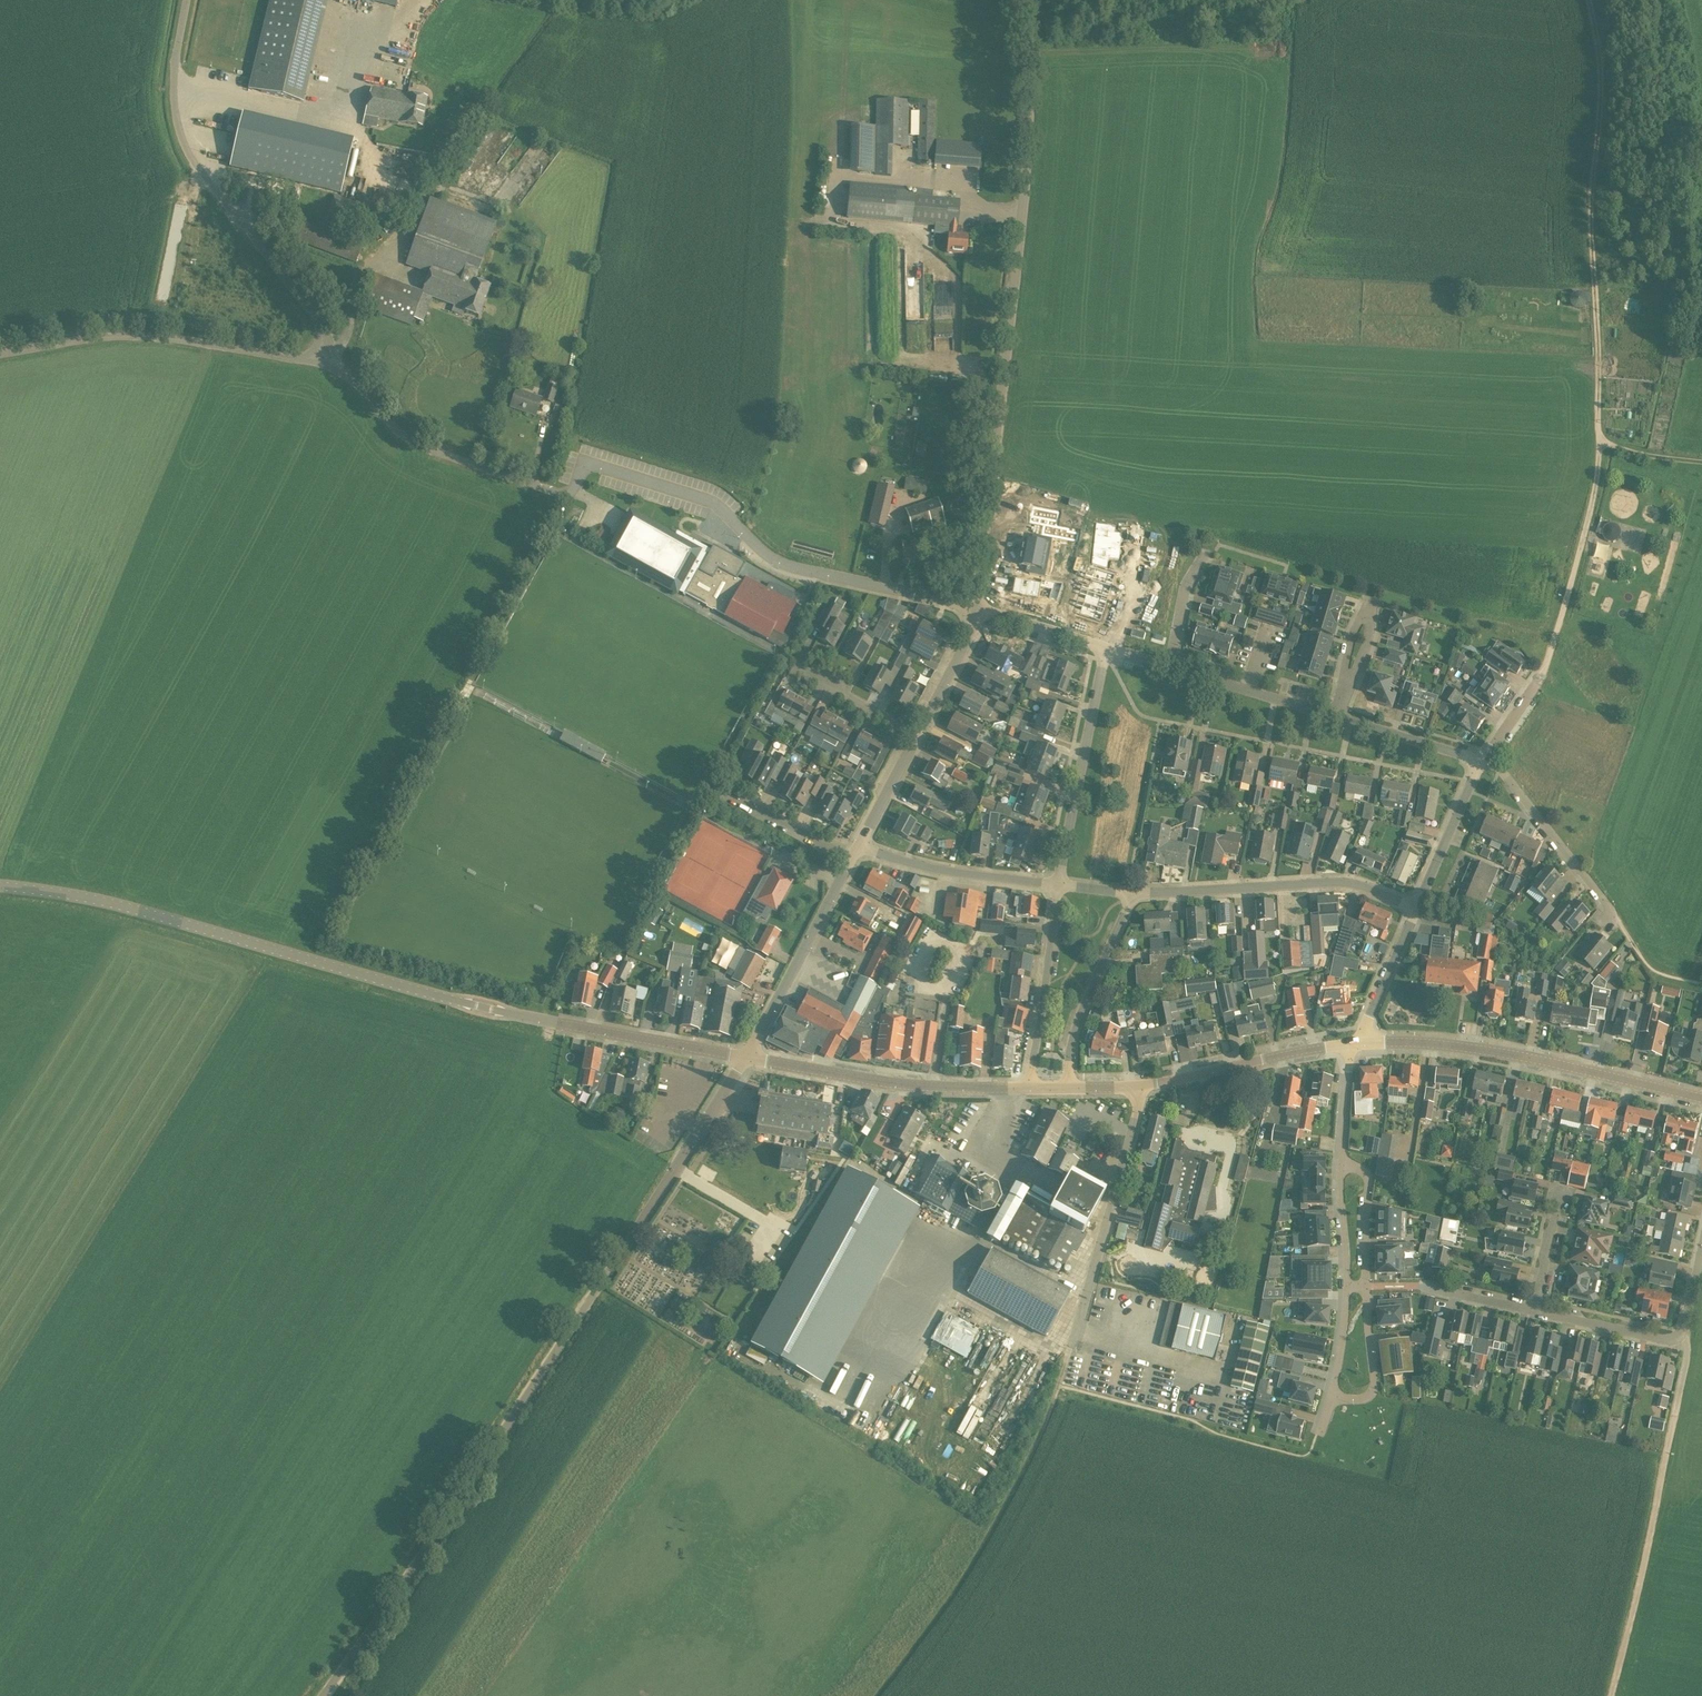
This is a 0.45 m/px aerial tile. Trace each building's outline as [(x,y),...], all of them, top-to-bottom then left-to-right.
[(310,66),(328,0),(271,0),(258,53),(310,66)] [(398,0),(364,0),(396,8),(398,0)] [(301,102),(310,66),(258,53),(249,90),(301,102)] [(423,127),(428,98),(408,94),(372,87),(365,116),(363,125),(377,127),(378,119),(402,123),(423,127)] [(876,126),(875,174),(875,175),(892,177),(893,147),(908,148),(909,101),(876,101),(876,126)] [(935,164),(936,102),(919,102),(918,164),(935,164)] [(918,135),(918,111),(909,111),(909,135),(918,135)] [(250,172),(263,117),(243,112),(230,167),(250,172)] [(851,126),(850,173),(875,174),(876,126),(851,126)] [(979,167),(981,145),(959,143),(957,165),(979,167)] [(916,196),(905,195),(906,189),(851,185),(848,219),(951,227),(950,234),(948,253),(966,255),(968,235),(961,235),(961,227),(957,227),(960,200),(932,198),(933,192),(917,190),(916,196)] [(358,230),(366,205),(334,195),(326,220),(358,230)] [(479,317),(490,287),(476,281),(497,222),(430,198),(406,265),(429,274),(423,293),(376,275),(363,309),(412,326),(423,294),(454,305),(452,312),(462,315),(464,312),(479,317)] [(357,263),(363,245),(302,222),(295,241),(357,263)] [(1590,293),(1583,293),(1578,293),(1574,294),(1571,298),(1571,302),(1572,306),(1575,309),(1579,310),(1583,310),(1586,308),(1588,304),(1588,303),(1590,303),(1590,293)] [(557,387),(560,380),(551,377),(549,384),(548,384),(543,400),(552,403),(558,387),(557,387)] [(536,416),(542,399),(517,390),(511,408),(536,416)] [(917,492),(920,474),(907,472),(904,490),(917,492)] [(875,482),(867,523),(884,527),(892,486),(875,482)] [(934,530),(945,527),(937,500),(906,509),(914,533),(933,527),(934,530)] [(1066,513),(1033,507),(1030,522),(1063,528),(1066,513)] [(725,616),(724,618),(783,649),(796,624),(788,619),(796,605),(795,605),(794,595),(776,585),(775,587),(769,584),(766,589),(746,578),(743,583),(717,569),(712,579),(699,572),(710,551),(676,533),(674,538),(629,514),(606,557),(676,595),(678,591),(683,594),(682,596),(684,597),(685,595),(725,616)] [(1096,523),(1094,543),(1120,546),(1122,533),(1115,532),(1115,527),(1108,524),(1096,523)] [(1611,542),(1613,542),(1616,541),(1618,540),(1619,538),(1620,536),(1621,534),(1621,531),(1620,530),(1620,528),(1618,526),(1615,524),(1613,523),(1610,524),(1607,524),(1605,526),(1604,528),(1603,531),(1603,533),(1603,536),(1604,538),(1606,540),(1609,542),(1611,542)] [(1031,541),(1024,540),(1022,553),(1048,558),(1051,545),(1046,544),(1048,537),(1032,534),(1031,541)] [(1094,543),(1091,562),(1106,568),(1108,557),(1119,558),(1120,546),(1094,543)] [(1046,571),(1048,558),(1022,553),(1019,566),(1026,567),(1025,574),(1040,577),(1041,570),(1046,571)] [(1115,575),(1090,567),(1088,574),(1081,572),(1079,577),(1086,579),(1111,587),(1115,575)] [(1214,583),(1236,590),(1239,591),(1244,575),(1219,567),(1214,583)] [(1262,595),(1277,600),(1283,579),(1268,575),(1262,595)] [(1015,579),(1012,594),(1038,599),(1040,588),(1051,590),(1048,600),(1057,601),(1063,583),(1041,579),(1040,583),(1015,579)] [(1082,591),(1108,599),(1111,587),(1086,579),(1084,585),(1077,583),(1076,588),(1082,591)] [(1298,584),(1283,579),(1277,600),(1292,604),(1298,584)] [(1231,605),(1236,590),(1214,583),(1209,598),(1231,605)] [(1246,593),(1256,596),(1258,589),(1248,586),(1246,593)] [(1080,596),(1079,602),(1104,610),(1108,599),(1082,591),(1076,588),(1074,594),(1080,596)] [(1318,604),(1342,611),(1346,598),(1315,589),(1313,595),(1320,597),(1318,604)] [(1100,622),(1104,610),(1072,600),(1070,605),(1077,607),(1075,614),(1100,622)] [(833,647),(844,627),(835,622),(841,610),(828,604),(822,615),(827,618),(817,638),(833,647)] [(1215,608),(1202,604),(1200,614),(1212,617),(1215,608)] [(1338,624),(1342,611),(1318,604),(1320,605),(1316,617),(1338,624)] [(894,616),(886,629),(893,633),(906,609),(898,606),(893,616),(894,616)] [(894,616),(893,616),(884,611),(873,633),(869,631),(868,633),(858,628),(856,632),(854,632),(843,653),(861,662),(872,641),(871,641),(874,637),(879,640),(885,629),(886,629),(894,616)] [(1417,656),(1426,628),(1414,625),(1416,619),(1395,612),(1388,634),(1406,639),(1402,651),(1417,656)] [(1232,623),(1245,627),(1248,617),(1235,613),(1232,623)] [(1265,615),(1257,613),(1255,619),(1263,622),(1265,615)] [(1338,624),(1316,617),(1313,630),(1334,636),(1338,624)] [(1287,622),(1279,620),(1277,626),(1285,628),(1287,622)] [(915,637),(937,649),(938,647),(936,647),(943,634),(923,623),(915,636),(915,637)] [(1211,652),(1216,633),(1206,630),(1207,626),(1199,623),(1197,628),(1199,629),(1197,638),(1195,638),(1194,644),(1195,645),(1194,646),(1196,647),(1196,648),(1201,650),(1202,649),(1205,650),(1205,651),(1211,652)] [(1292,642),(1295,643),(1299,628),(1294,627),(1289,642),(1292,642)] [(1216,633),(1211,652),(1217,654),(1217,653),(1220,654),(1221,656),(1226,657),(1227,656),(1229,657),(1232,645),(1238,647),(1242,635),(1229,631),(1227,637),(1216,633)] [(915,637),(915,636),(909,633),(899,652),(918,663),(921,657),(930,662),(937,649),(915,637)] [(1307,647),(1329,653),(1333,641),(1311,634),(1307,647)] [(1283,653),(1288,655),(1292,642),(1289,642),(1287,641),(1283,653)] [(1018,669),(1023,659),(993,644),(985,660),(1003,669),(1007,664),(1018,669)] [(1307,647),(1304,659),(1325,666),(1329,653),(1307,647)] [(1404,667),(1407,654),(1386,648),(1383,660),(1404,667)] [(1513,652),(1512,653),(1507,650),(1503,655),(1494,649),(1486,661),(1489,662),(1497,668),(1501,662),(1518,674),(1527,661),(1523,659),(1524,658),(1521,654),(1516,653),(1513,652)] [(1452,666),(1461,668),(1464,654),(1455,652),(1452,666)] [(1027,675),(1029,667),(1033,656),(1028,653),(1019,671),(1027,675)] [(1029,667),(1069,682),(1074,669),(1073,668),(1074,666),(1073,664),(1067,661),(1065,662),(1064,665),(1059,663),(1057,669),(1051,667),(1052,666),(1045,664),(1046,660),(1037,657),(1037,658),(1033,656),(1029,667)] [(1325,666),(1304,659),(1303,661),(1300,660),(1297,670),(1300,671),(1300,672),(1321,679),(1325,666)] [(879,695),(884,685),(890,688),(889,688),(891,689),(900,671),(899,670),(902,665),(903,663),(897,660),(893,667),(888,664),(883,671),(874,666),(863,686),(879,695)] [(1501,671),(1497,668),(1489,662),(1481,673),(1488,677),(1483,684),(1502,697),(1503,695),(1505,696),(1509,690),(1508,687),(1510,685),(1497,676),(1501,671)] [(1461,671),(1475,674),(1477,666),(1463,663),(1461,671)] [(900,671),(891,689),(895,691),(890,701),(907,710),(918,689),(909,684),(915,672),(902,665),(899,670),(900,671)] [(1064,695),(1069,682),(1029,667),(1027,675),(1028,679),(1024,677),(1023,682),(1024,682),(1023,685),(1024,686),(1024,687),(1032,690),(1031,691),(1038,693),(1042,683),(1039,682),(1040,680),(1046,682),(1046,681),(1052,683),(1049,690),(1064,695)] [(1000,673),(998,678),(986,671),(986,673),(980,669),(973,682),(980,686),(979,687),(1000,698),(1008,683),(1010,678),(1000,673)] [(1393,707),(1396,695),(1390,693),(1394,680),(1375,674),(1370,693),(1379,695),(1377,702),(1393,707)] [(1429,718),(1434,701),(1424,698),(1426,693),(1417,691),(1419,686),(1406,682),(1401,698),(1408,700),(1405,711),(1429,718)] [(1450,687),(1461,695),(1463,692),(1452,684),(1450,687)] [(1500,700),(1502,697),(1483,684),(1478,691),(1472,687),(1465,697),(1477,705),(1480,700),(1493,709),(1495,707),(1497,707),(1501,701),(1500,700)] [(1461,695),(1450,687),(1449,687),(1448,687),(1445,685),(1441,698),(1457,709),(1464,698),(1461,696),(1461,695)] [(787,715),(797,695),(786,690),(779,687),(765,714),(772,718),(774,714),(785,720),(787,715)] [(1045,695),(1038,693),(1031,691),(1028,700),(1042,705),(1045,695)] [(986,707),(983,705),(985,701),(968,692),(959,708),(977,717),(978,715),(987,720),(993,710),(986,706),(986,707)] [(1010,694),(1005,704),(1012,708),(1013,707),(1017,698),(1010,694)] [(787,715),(798,721),(794,729),(800,732),(813,708),(808,705),(809,702),(797,695),(787,715)] [(1007,716),(1012,708),(998,701),(994,708),(1007,716)] [(1040,716),(1060,724),(1065,710),(1045,702),(1040,715),(1040,716)] [(1477,731),(1486,718),(1467,706),(1457,721),(1470,730),(1470,729),(1475,732),(1476,730),(1477,731)] [(823,741),(836,717),(826,711),(824,714),(818,724),(811,721),(808,727),(809,727),(805,735),(811,738),(812,735),(823,741)] [(1040,716),(1040,715),(1034,713),(1030,724),(1011,717),(1007,727),(1016,730),(1016,729),(1015,729),(1015,728),(1022,731),(1021,732),(1030,736),(1031,735),(1033,729),(1055,737),(1060,724),(1040,716)] [(975,744),(983,728),(956,714),(948,729),(962,736),(961,737),(975,744)] [(841,737),(847,727),(849,723),(836,717),(823,741),(835,747),(833,750),(839,754),(847,740),(841,737)] [(848,758),(850,754),(861,761),(876,734),(867,729),(865,730),(864,732),(862,731),(860,735),(854,731),(841,754),(848,758)] [(1037,738),(1031,735),(1030,736),(1021,732),(1018,740),(1034,745),(1037,738)] [(876,734),(861,761),(873,767),(871,771),(876,773),(889,750),(884,747),(886,743),(884,742),(885,741),(884,739),(876,734)] [(752,782),(765,759),(759,756),(764,746),(751,739),(739,761),(746,764),(740,775),(752,782)] [(958,755),(967,760),(970,753),(943,739),(939,747),(937,746),(933,752),(935,753),(935,754),(953,764),(958,755)] [(1187,773),(1192,744),(1170,739),(1164,769),(1165,769),(1164,775),(1185,779),(1186,773),(1187,773)] [(978,751),(995,759),(996,758),(994,756),(997,750),(983,743),(978,751)] [(1031,758),(1051,766),(1057,752),(1036,745),(1031,758)] [(1185,805),(1207,805),(1209,794),(1198,792),(1202,774),(1222,778),(1227,750),(1206,746),(1203,761),(1194,760),(1185,805)] [(977,751),(974,757),(971,762),(984,769),(985,768),(990,758),(978,752),(977,751)] [(1259,808),(1265,774),(1256,772),(1260,757),(1240,753),(1234,782),(1253,786),(1248,806),(1259,808)] [(776,783),(788,761),(775,755),(771,762),(765,759),(752,782),(766,789),(771,780),(776,783)] [(1046,779),(1051,766),(1031,758),(1026,772),(1046,779)] [(993,767),(1024,778),(1022,777),(1025,769),(1009,763),(1009,764),(997,759),(994,767),(993,766),(993,767)] [(1300,786),(1301,780),(1297,780),(1300,765),(1274,760),(1270,780),(1293,785),(1292,792),(1290,792),(1287,807),(1298,809),(1302,787),(1300,786)] [(789,802),(801,780),(794,776),(798,769),(787,763),(788,761),(776,783),(778,781),(783,784),(777,795),(789,802)] [(944,791),(948,783),(940,779),(945,769),(931,761),(923,776),(934,782),(932,785),(944,791)] [(844,773),(852,776),(855,770),(847,767),(844,773)] [(1021,787),(1024,778),(993,767),(989,777),(1001,782),(1002,781),(1021,787)] [(856,768),(852,779),(860,781),(863,770),(856,768)] [(1332,790),(1336,773),(1311,768),(1308,785),(1332,790)] [(968,785),(971,779),(967,777),(967,776),(955,769),(951,776),(964,783),(964,782),(968,785)] [(1300,786),(1302,787),(1306,788),(1309,774),(1304,773),(1302,781),(1301,780),(1300,786)] [(815,798),(825,781),(814,776),(810,784),(801,780),(789,802),(791,802),(792,801),(804,808),(811,796),(815,798)] [(1346,793),(1345,799),(1354,801),(1355,795),(1369,797),(1373,779),(1363,777),(1363,778),(1349,776),(1345,776),(1343,785),(1347,785),(1346,793)] [(827,822),(839,800),(831,796),(833,791),(823,786),(825,782),(825,781),(815,798),(821,801),(814,815),(827,822)] [(1024,801),(1043,808),(1048,794),(1023,784),(1020,792),(1027,794),(1024,800),(1024,801)] [(1399,787),(1385,784),(1381,801),(1382,801),(1382,803),(1384,807),(1390,808),(1391,803),(1408,806),(1411,787),(1399,784),(1399,787)] [(936,808),(940,799),(917,787),(910,800),(926,809),(929,804),(936,808)] [(1267,800),(1269,790),(1263,789),(1261,799),(1267,800)] [(1434,821),(1440,792),(1421,789),(1419,798),(1420,799),(1416,818),(1434,821)] [(839,800),(827,822),(828,823),(829,821),(841,828),(846,818),(849,820),(852,815),(849,813),(852,808),(857,811),(864,798),(852,792),(846,803),(839,800)] [(1336,801),(1337,802),(1338,796),(1327,794),(1325,807),(1324,808),(1332,809),(1333,809),(1335,809),(1336,801)] [(1024,801),(1024,800),(1016,797),(1012,808),(998,802),(997,803),(982,797),(979,806),(982,807),(982,808),(998,814),(999,814),(1009,818),(1011,811),(1038,821),(1043,808),(1024,801)] [(1372,821),(1375,805),(1365,803),(1363,819),(1372,821)] [(1207,809),(1207,805),(1185,805),(1193,806),(1190,821),(1193,819),(1201,821),(1204,808),(1207,809)] [(1320,809),(1318,818),(1330,821),(1333,809),(1332,809),(1324,808),(1325,807),(1322,807),(1321,809),(1320,809)] [(952,826),(955,821),(951,819),(952,818),(934,808),(929,816),(948,826),(948,824),(952,826)] [(997,826),(998,814),(982,808),(979,814),(985,816),(986,814),(990,814),(988,832),(981,831),(980,837),(973,836),(970,856),(987,858),(988,844),(994,845),(995,835),(996,825),(997,826)] [(1289,817),(1290,809),(1281,808),(1277,829),(1286,831),(1286,830),(1289,817)] [(1338,810),(1335,809),(1333,809),(1330,821),(1328,825),(1329,826),(1337,830),(1343,815),(1338,812),(1338,810)] [(1406,828),(1409,829),(1412,813),(1406,812),(1404,811),(1401,827),(1406,828)] [(920,826),(916,824),(916,823),(902,816),(894,831),(907,839),(910,834),(926,843),(932,832),(921,826),(920,826)] [(1298,819),(1289,817),(1286,830),(1294,832),(1288,854),(1308,860),(1317,830),(1296,824),(1298,819)] [(1491,840),(1499,822),(1488,817),(1480,835),(1491,840)] [(1196,847),(1201,821),(1193,819),(1190,821),(1187,820),(1186,828),(1189,829),(1187,839),(1184,839),(1183,844),(1169,841),(1164,864),(1185,868),(1190,846),(1196,847)] [(1368,837),(1374,824),(1365,820),(1359,834),(1368,837)] [(1425,833),(1426,825),(1411,822),(1409,830),(1425,833)] [(1502,845),(1510,827),(1499,822),(1491,840),(1502,845)] [(1003,828),(997,826),(996,825),(995,835),(1013,842),(1035,850),(1040,837),(1021,830),(1018,836),(1003,830),(1003,828)] [(1164,864),(1169,841),(1171,828),(1154,825),(1147,863),(1164,866),(1164,864)] [(1520,836),(1522,832),(1510,827),(1502,845),(1513,849),(1513,850),(1520,836)] [(1339,865),(1351,837),(1337,831),(1332,842),(1333,842),(1326,859),(1339,865)] [(1432,848),(1434,838),(1408,831),(1405,841),(1432,848)] [(1238,856),(1242,835),(1227,832),(1226,838),(1208,835),(1202,863),(1222,867),(1224,854),(1238,856)] [(1266,864),(1267,862),(1271,863),(1276,836),(1256,833),(1251,859),(1255,860),(1255,861),(1256,863),(1265,865),(1266,864)] [(995,835),(994,845),(997,846),(995,857),(1001,860),(1006,848),(1008,840),(995,835)] [(1531,841),(1520,836),(1513,850),(1513,849),(1511,854),(1523,859),(1531,841)] [(953,849),(953,840),(945,840),(945,841),(942,841),(942,849),(945,849),(953,849)] [(1531,841),(1523,859),(1533,863),(1532,867),(1536,869),(1540,861),(1543,862),(1547,851),(1541,848),(1542,845),(1531,841)] [(1030,864),(1035,850),(1013,842),(1011,850),(1013,850),(1011,857),(1030,864)] [(1381,874),(1386,860),(1360,849),(1353,864),(1372,872),(1373,871),(1381,874)] [(1410,877),(1418,858),(1404,852),(1393,878),(1406,884),(1409,877),(1410,877)] [(279,861),(274,872),(284,876),(289,865),(279,861)] [(1469,875),(1493,885),(1499,871),(1477,861),(1476,865),(1470,863),(1468,869),(1471,871),(1469,875)] [(1551,903),(1552,902),(1558,896),(1553,891),(1562,879),(1547,867),(1531,886),(1545,898),(1533,912),(1545,922),(1555,909),(1550,905),(1551,903)] [(774,910),(778,902),(782,896),(784,897),(793,880),(774,869),(758,897),(760,902),(774,910)] [(891,896),(895,889),(887,885),(890,879),(873,870),(865,885),(882,894),(883,892),(891,896)] [(1510,873),(1504,889),(1516,892),(1521,877),(1510,873)] [(1487,899),(1493,885),(1469,875),(1468,878),(1464,877),(1462,883),(1465,885),(1463,889),(1487,899)] [(269,880),(264,890),(274,894),(279,884),(269,880)] [(1487,899),(1463,889),(1460,887),(1457,894),(1461,895),(1457,903),(1480,913),(1487,899)] [(1004,897),(1004,888),(995,888),(995,897),(1004,897)] [(901,910),(905,902),(909,896),(896,889),(888,903),(901,910)] [(984,909),(986,896),(957,891),(956,897),(947,896),(943,918),(953,919),(952,925),(953,925),(952,933),(971,936),(973,928),(974,928),(977,908),(984,909)] [(915,914),(921,902),(910,897),(904,909),(915,914)] [(872,906),(864,902),(858,898),(850,914),(860,919),(859,921),(869,927),(879,910),(872,906)] [(1017,907),(1016,917),(1023,918),(1023,917),(1037,918),(1038,900),(1023,899),(1015,898),(1015,899),(1015,907),(1017,907)] [(1312,956),(1313,956),(1325,955),(1323,917),(1339,916),(1338,898),(1319,899),(1320,913),(1311,913),(1312,943),(1311,943),(1312,956)] [(1574,932),(1590,913),(1575,901),(1563,914),(1557,909),(1546,923),(1559,934),(1566,925),(1574,932)] [(1265,932),(1266,932),(1276,932),(1274,902),(1257,903),(1257,906),(1255,906),(1256,931),(1257,931),(1258,934),(1248,935),(1249,952),(1244,953),(1244,963),(1245,981),(1251,980),(1268,979),(1268,975),(1269,975),(1268,962),(1267,962),(1265,932)] [(1379,911),(1367,905),(1360,919),(1357,918),(1353,927),(1361,930),(1364,923),(1373,926),(1379,911)] [(1005,908),(1003,907),(991,906),(990,921),(1003,922),(1005,908)] [(1219,935),(1227,934),(1227,931),(1235,931),(1234,925),(1235,925),(1234,907),(1217,908),(1219,935)] [(1188,912),(1189,931),(1190,941),(1203,940),(1204,950),(1213,949),(1212,928),(1206,928),(1205,911),(1204,911),(1204,909),(1196,909),(1196,911),(1188,912)] [(1389,931),(1386,930),(1392,916),(1379,911),(1373,926),(1381,930),(1377,938),(1384,941),(1389,931)] [(1146,933),(1170,932),(1171,949),(1183,948),(1183,939),(1180,939),(1179,923),(1171,924),(1170,912),(1145,914),(1146,933)] [(275,915),(271,925),(283,930),(287,920),(275,915)] [(909,948),(922,922),(908,915),(894,940),(909,948)] [(1034,947),(1035,931),(1018,930),(1018,924),(985,921),(984,933),(1005,935),(1004,947),(1026,949),(1026,947),(1034,947)] [(1514,931),(1516,926),(1508,922),(1506,927),(1514,931)] [(859,952),(868,935),(845,923),(838,937),(844,940),(843,943),(859,952)] [(769,926),(756,950),(767,956),(780,932),(769,926)] [(1344,954),(1352,933),(1341,929),(1335,951),(1334,954),(1342,956),(1343,954),(1344,954)] [(1483,934),(1479,959),(1490,961),(1489,962),(1484,961),(1482,981),(1492,982),(1494,962),(1495,962),(1499,937),(1483,934)] [(1612,948),(1595,934),(1589,941),(1588,941),(1576,955),(1594,970),(1612,948)] [(1235,937),(1231,938),(1232,952),(1243,952),(1242,937),(1235,937)] [(1423,956),(1421,966),(1429,967),(1427,983),(1444,985),(1461,988),(1460,994),(1462,994),(1468,995),(1469,989),(1477,990),(1481,964),(1447,960),(1450,939),(1433,937),(1431,951),(1431,957),(1423,956)] [(877,982),(896,944),(883,938),(864,976),(877,982)] [(1314,967),(1313,956),(1312,956),(1311,943),(1282,945),(1284,969),(1302,968),(1314,967)] [(1184,965),(1183,948),(1171,949),(1164,949),(1164,956),(1151,957),(1151,966),(1142,967),(1144,991),(1163,990),(1162,974),(1178,973),(1178,965),(1184,965)] [(619,961),(620,951),(601,949),(600,958),(619,961)] [(1008,961),(1009,952),(992,950),(991,959),(1008,961)] [(691,955),(672,951),(670,951),(668,964),(691,969),(693,955),(691,955)] [(1012,979),(1009,1000),(1001,999),(1001,1006),(1004,1007),(1004,1006),(1012,1008),(1013,1001),(1026,1004),(1030,981),(1029,981),(1030,973),(1031,973),(1033,957),(1012,954),(1009,979),(1012,979)] [(740,982),(739,983),(743,986),(750,990),(765,962),(754,956),(751,960),(747,957),(737,975),(735,979),(740,982)] [(1341,972),(1344,958),(1335,956),(1332,970),(1341,972)] [(625,982),(632,966),(623,961),(615,977),(625,982)] [(1566,975),(1569,963),(1560,961),(1557,973),(1566,975)] [(1607,983),(1619,968),(1611,962),(1599,977),(1607,983)] [(608,988),(618,970),(607,964),(598,982),(608,988)] [(1589,986),(1595,978),(1584,970),(1574,982),(1575,982),(1589,986)] [(595,991),(598,978),(579,974),(577,986),(575,986),(572,1005),(591,1009),(594,991),(595,991)] [(1548,998),(1549,992),(1549,991),(1551,977),(1551,975),(1543,974),(1543,975),(1540,974),(1539,980),(1536,980),(1535,988),(1537,989),(1536,996),(1548,998)] [(741,995),(743,986),(739,983),(714,979),(714,980),(696,977),(693,995),(691,1006),(684,1005),(680,1027),(700,1031),(700,1030),(706,1031),(705,1032),(731,1037),(735,1019),(737,1020),(741,995)] [(843,1052),(845,1053),(858,1029),(878,986),(861,977),(845,1009),(810,990),(798,1013),(787,1008),(782,1019),(772,1038),(811,1057),(817,1046),(822,1048),(821,1049),(834,1056),(834,1055),(840,1058),(843,1052)] [(1549,991),(1549,992),(1563,994),(1564,983),(1565,979),(1551,977),(1549,991)] [(858,1029),(845,1053),(848,1053),(847,1057),(869,1060),(870,1057),(874,1057),(874,1058),(901,1062),(919,1064),(930,1065),(933,1043),(934,1043),(937,1024),(912,1021),(913,1009),(908,1008),(908,1009),(886,1005),(887,998),(890,991),(892,991),(895,985),(883,979),(880,985),(879,985),(878,986),(858,1029)] [(1214,979),(1184,982),(1186,994),(1216,991),(1214,979)] [(1276,995),(1273,979),(1255,983),(1255,981),(1245,983),(1245,986),(1249,985),(1253,1000),(1276,995)] [(672,1017),(677,994),(668,993),(670,982),(663,981),(661,991),(659,991),(657,1004),(655,1004),(654,1011),(655,1011),(655,1014),(660,1015),(660,1016),(667,1017),(667,1016),(672,1017)] [(1223,1014),(1239,1011),(1233,984),(1217,988),(1223,1014)] [(1288,1031),(1307,1027),(1302,1000),(1309,999),(1307,985),(1298,987),(1298,990),(1286,992),(1290,1011),(1285,1012),(1288,1031)] [(1503,995),(1504,987),(1490,985),(1489,993),(1488,992),(1487,999),(1486,998),(1485,1007),(1486,1007),(1485,1014),(1488,1014),(1488,1016),(1490,1018),(1496,1019),(1498,1017),(1499,1016),(1501,1016),(1504,995),(1503,995)] [(1670,987),(1663,985),(1661,994),(1668,995),(1670,987)] [(1534,1021),(1537,1004),(1533,1004),(1534,1001),(1529,1000),(1530,990),(1520,988),(1517,1007),(1519,1007),(1517,1019),(1534,1021)] [(631,1017),(636,993),(615,989),(610,1012),(631,1017)] [(1343,994),(1343,989),(1324,991),(1322,1005),(1332,1003),(1334,1017),(1353,1015),(1351,1000),(1347,1000),(1347,994),(1343,994)] [(1621,1010),(1625,993),(1613,991),(1609,1007),(1621,1010)] [(1212,1005),(1220,1004),(1217,992),(1210,994),(1212,1005)] [(1606,1009),(1609,996),(1593,993),(1591,1007),(1606,1009)] [(929,1014),(924,1014),(924,1021),(937,1022),(938,1002),(930,1002),(929,1014)] [(1644,1021),(1648,1005),(1646,1005),(1645,1009),(1642,1008),(1643,1005),(1632,1002),(1629,1014),(1618,1011),(1612,1036),(1633,1041),(1638,1019),(1643,1020),(1644,1021)] [(1158,1005),(1162,1028),(1173,1025),(1169,1003),(1158,1005)] [(1248,1007),(1254,1035),(1268,1032),(1263,1011),(1260,1012),(1259,1005),(1248,1007)] [(1651,1022),(1648,1034),(1644,1050),(1662,1054),(1668,1028),(1656,1026),(1660,1008),(1648,1005),(1644,1021),(1651,1022)] [(963,1029),(965,1008),(952,1006),(949,1027),(963,1029)] [(1029,1011),(1012,1008),(1004,1006),(1004,1007),(1001,1019),(998,1019),(996,1028),(1023,1035),(1029,1011)] [(1562,1007),(1554,1006),(1551,1024),(1569,1027),(1571,1018),(1572,1009),(1562,1007)] [(1240,1038),(1254,1035),(1248,1007),(1241,1009),(1242,1016),(1235,1017),(1240,1038)] [(1596,1031),(1599,1013),(1572,1009),(1571,1018),(1569,1027),(1596,1031)] [(1200,1029),(1204,1046),(1218,1043),(1213,1022),(1205,1024),(1205,1028),(1200,1029)] [(1101,1057),(1102,1054),(1106,1056),(1106,1057),(1112,1057),(1113,1057),(1114,1057),(1121,1059),(1123,1052),(1122,1052),(1130,1051),(1127,1028),(1121,1029),(1102,1023),(1098,1034),(1097,1033),(1094,1042),(1090,1042),(1090,1057),(1101,1057)] [(1204,1046),(1200,1029),(1195,1030),(1194,1026),(1185,1028),(1190,1049),(1204,1046)] [(982,1053),(983,1030),(970,1029),(969,1036),(960,1036),(959,1050),(960,1050),(960,1055),(956,1054),(954,1056),(953,1064),(955,1066),(960,1066),(960,1067),(980,1068),(981,1053),(982,1053)] [(1149,1030),(1135,1032),(1140,1059),(1154,1056),(1151,1039),(1149,1030)] [(1683,1030),(1682,1035),(1675,1033),(1672,1048),(1672,1052),(1674,1055),(1677,1057),(1682,1058),(1682,1059),(1700,1063),(1701,1054),(1701,1034),(1688,1031),(1683,1030)] [(1151,1039),(1154,1056),(1168,1053),(1164,1033),(1155,1034),(1156,1038),(1151,1039)] [(1013,1050),(1013,1039),(1005,1038),(1004,1049),(994,1048),(992,1068),(1003,1069),(1004,1070),(1008,1071),(1009,1069),(1012,1070),(1013,1050)] [(596,1092),(605,1071),(598,1070),(602,1053),(586,1050),(583,1070),(585,1070),(582,1085),(589,1087),(589,1091),(596,1092)] [(644,1083),(648,1063),(630,1060),(626,1079),(624,1079),(624,1078),(611,1075),(610,1076),(605,1075),(588,1110),(592,1112),(594,1107),(601,1093),(626,1098),(638,1101),(641,1083),(644,1083)] [(1418,1087),(1420,1069),(1404,1067),(1403,1079),(1391,1078),(1389,1096),(1407,1098),(1408,1086),(1418,1087)] [(1373,1099),(1372,1085),(1383,1085),(1383,1069),(1361,1070),(1362,1086),(1363,1099),(1373,1099)] [(1440,1086),(1448,1086),(1448,1090),(1461,1091),(1462,1079),(1459,1079),(1459,1072),(1437,1070),(1435,1091),(1440,1091),(1440,1086)] [(1488,1097),(1492,1076),(1477,1072),(1471,1099),(1479,1101),(1480,1095),(1488,1097)] [(1329,1100),(1333,1078),(1315,1075),(1311,1097),(1329,1100)] [(1492,1076),(1488,1097),(1493,1098),(1492,1103),(1500,1105),(1506,1079),(1492,1076)] [(1301,1118),(1303,1108),(1302,1108),(1301,1108),(1302,1097),(1298,1096),(1301,1081),(1286,1078),(1281,1107),(1287,1108),(1286,1116),(1288,1116),(1301,1118)] [(1528,1101),(1531,1085),(1517,1082),(1514,1098),(1516,1098),(1514,1107),(1522,1109),(1524,1100),(1528,1101)] [(1531,1085),(1528,1101),(1531,1102),(1529,1111),(1537,1113),(1539,1104),(1542,1104),(1546,1088),(1531,1085)] [(1424,1100),(1433,1101),(1435,1088),(1426,1087),(1424,1100)] [(757,1115),(756,1127),(758,1127),(757,1134),(794,1139),(818,1143),(817,1148),(832,1150),(833,1137),(827,1136),(828,1130),(829,1130),(834,1127),(835,1121),(832,1117),(830,1116),(831,1109),(821,1107),(822,1102),(768,1093),(769,1091),(765,1091),(761,1090),(758,1089),(757,1099),(760,1100),(758,1111),(757,1115)] [(869,1122),(873,1115),(881,1100),(864,1091),(861,1090),(860,1091),(850,1111),(850,1112),(866,1120),(869,1122)] [(1564,1110),(1568,1094),(1554,1091),(1551,1104),(1547,1103),(1544,1114),(1553,1116),(1555,1107),(1564,1110)] [(1564,1110),(1561,1120),(1579,1124),(1582,1111),(1579,1110),(1582,1097),(1568,1094),(1564,1110)] [(1301,1118),(1299,1129),(1299,1131),(1311,1133),(1317,1101),(1304,1099),(1303,1108),(1301,1118)] [(1469,1119),(1473,1101),(1465,1099),(1461,1117),(1462,1117),(1460,1126),(1467,1128),(1469,1119)] [(1599,1127),(1604,1103),(1597,1101),(1590,1099),(1589,1107),(1585,1124),(1599,1127)] [(1355,1116),(1364,1115),(1363,1101),(1355,1101),(1355,1116)] [(1435,1103),(1424,1101),(1421,1119),(1432,1121),(1435,1103)] [(1599,1127),(1596,1141),(1604,1143),(1608,1125),(1613,1126),(1614,1122),(1615,1122),(1618,1106),(1604,1103),(1599,1127)] [(924,1120),(925,1119),(905,1107),(889,1135),(896,1138),(891,1147),(905,1155),(918,1132),(916,1131),(922,1119),(924,1120)] [(1503,1127),(1507,1109),(1499,1108),(1495,1126),(1496,1126),(1495,1131),(1502,1132),(1503,1127)] [(1638,1127),(1642,1112),(1628,1108),(1624,1124),(1621,1123),(1619,1131),(1627,1133),(1628,1125),(1638,1127)] [(1044,1167),(1055,1147),(1068,1121),(1045,1109),(1021,1155),(1044,1167)] [(1642,1112),(1638,1127),(1648,1130),(1646,1138),(1654,1139),(1656,1131),(1652,1130),(1656,1115),(1642,1112)] [(1128,1122),(1120,1122),(1120,1113),(1115,1113),(1115,1133),(1128,1134),(1128,1122)] [(875,1117),(873,1115),(869,1122),(866,1120),(862,1127),(859,1132),(860,1132),(867,1136),(878,1118),(875,1117)] [(1163,1137),(1165,1128),(1168,1120),(1152,1116),(1143,1151),(1141,1162),(1145,1163),(1146,1167),(1152,1168),(1156,1166),(1163,1137)] [(1540,1130),(1543,1118),(1534,1116),(1532,1129),(1540,1130)] [(1679,1138),(1683,1121),(1668,1118),(1662,1145),(1670,1147),(1672,1140),(1678,1141),(1679,1138)] [(1683,1121),(1679,1138),(1686,1140),(1683,1150),(1692,1152),(1698,1125),(1683,1121)] [(1299,1129),(1286,1127),(1275,1125),(1272,1142),(1296,1146),(1299,1131),(1299,1129)] [(1539,1139),(1540,1131),(1533,1130),(1532,1138),(1539,1139)] [(1378,1159),(1377,1164),(1392,1166),(1394,1167),(1398,1138),(1382,1135),(1378,1159)] [(1098,1140),(1091,1136),(1084,1149),(1091,1152),(1098,1140)] [(1374,1138),(1372,1146),(1368,1145),(1366,1154),(1378,1156),(1381,1139),(1374,1138)] [(1215,1165),(1217,1157),(1182,1148),(1183,1145),(1182,1145),(1178,1139),(1177,1139),(1171,1161),(1168,1160),(1161,1185),(1167,1186),(1162,1205),(1157,1203),(1145,1247),(1161,1252),(1164,1243),(1169,1245),(1173,1240),(1197,1246),(1206,1212),(1217,1211),(1216,1186),(1213,1185),(1218,1165),(1215,1165)] [(1454,1148),(1444,1146),(1441,1156),(1452,1158),(1454,1148)] [(1055,1147),(1044,1167),(1064,1177),(1049,1205),(1027,1194),(1014,1187),(985,1237),(999,1245),(1003,1238),(1062,1270),(1076,1244),(1080,1246),(1087,1234),(1083,1232),(1104,1194),(1071,1176),(1079,1159),(1055,1147)] [(808,1153),(792,1150),(783,1149),(779,1170),(804,1174),(808,1153)] [(1652,1168),(1655,1153),(1648,1151),(1644,1167),(1652,1168)] [(1672,1168),(1675,1153),(1666,1151),(1664,1160),(1665,1161),(1664,1166),(1672,1168)] [(1325,1172),(1326,1172),(1326,1159),(1323,1159),(1323,1153),(1316,1153),(1316,1159),(1305,1159),(1305,1173),(1325,1173),(1325,1172)] [(1675,1153),(1672,1168),(1673,1163),(1683,1165),(1685,1155),(1675,1153)] [(1512,1172),(1515,1157),(1507,1156),(1504,1170),(1512,1172)] [(926,1174),(915,1194),(978,1229),(987,1212),(990,1213),(1001,1192),(980,1180),(978,1183),(968,1177),(969,1176),(958,1170),(957,1172),(945,1165),(946,1164),(933,1157),(924,1173),(926,1174)] [(1571,1174),(1574,1162),(1554,1158),(1552,1170),(1571,1174)] [(895,1177),(902,1165),(894,1160),(887,1172),(895,1177)] [(1579,1164),(1573,1187),(1584,1190),(1590,1167),(1579,1164)] [(1658,1179),(1660,1167),(1653,1166),(1651,1177),(1658,1179)] [(750,1345),(822,1384),(919,1208),(847,1168),(750,1345)] [(1512,1183),(1514,1172),(1500,1169),(1497,1180),(1512,1183)] [(1305,1179),(1311,1179),(1311,1191),(1304,1191),(1304,1192),(1326,1192),(1325,1192),(1325,1173),(1305,1173),(1305,1179)] [(1690,1208),(1695,1185),(1685,1182),(1686,1177),(1673,1174),(1671,1182),(1673,1183),(1669,1201),(1677,1203),(1676,1205),(1690,1208)] [(1487,1175),(1484,1185),(1492,1187),(1494,1176),(1487,1175)] [(819,1194),(822,1182),(813,1180),(811,1192),(819,1194)] [(1283,1192),(1292,1192),(1294,1181),(1285,1180),(1283,1192)] [(1535,1202),(1539,1186),(1516,1181),(1512,1197),(1535,1202)] [(1326,1192),(1304,1192),(1304,1193),(1301,1193),(1301,1209),(1308,1209),(1308,1205),(1326,1205),(1326,1192)] [(1631,1210),(1633,1201),(1612,1196),(1610,1205),(1631,1210)] [(1606,1218),(1610,1202),(1586,1197),(1580,1221),(1598,1226),(1600,1216),(1606,1218)] [(1529,1230),(1532,1214),(1517,1211),(1519,1204),(1499,1200),(1496,1214),(1508,1217),(1506,1225),(1529,1230)] [(1279,1212),(1292,1212),(1292,1201),(1282,1201),(1279,1212)] [(1143,1220),(1145,1211),(1128,1207),(1126,1217),(1118,1215),(1115,1223),(1141,1229),(1144,1221),(1143,1220)] [(1300,1223),(1301,1235),(1329,1233),(1328,1220),(1320,1220),(1319,1211),(1305,1212),(1306,1222),(1300,1223)] [(1406,1213),(1398,1212),(1394,1212),(1377,1212),(1377,1225),(1406,1226),(1406,1213)] [(794,1232),(799,1220),(785,1213),(779,1225),(794,1232)] [(1649,1224),(1685,1231),(1687,1224),(1688,1225),(1690,1219),(1667,1214),(1665,1222),(1651,1218),(1649,1224)] [(1429,1230),(1438,1232),(1441,1219),(1433,1217),(1431,1224),(1429,1230)] [(1444,1219),(1439,1241),(1453,1243),(1457,1222),(1444,1219)] [(1684,1239),(1685,1231),(1649,1224),(1648,1229),(1663,1232),(1661,1240),(1684,1245),(1685,1239),(1684,1239)] [(1377,1225),(1377,1239),(1393,1239),(1397,1239),(1406,1239),(1406,1226),(1377,1225)] [(1137,1241),(1139,1230),(1128,1228),(1126,1238),(1137,1241)] [(1522,1257),(1526,1243),(1513,1240),(1515,1233),(1495,1229),(1493,1242),(1497,1243),(1495,1251),(1522,1257)] [(1610,1255),(1614,1236),(1590,1231),(1588,1241),(1576,1239),(1571,1259),(1600,1266),(1602,1253),(1610,1255)] [(1322,1247),(1330,1246),(1329,1233),(1301,1235),(1302,1248),(1308,1248),(1308,1257),(1323,1256),(1322,1247)] [(1425,1243),(1436,1245),(1437,1239),(1426,1237),(1425,1243)] [(1628,1248),(1630,1239),(1620,1237),(1618,1246),(1628,1248)] [(1682,1251),(1684,1245),(1661,1240),(1660,1248),(1651,1246),(1649,1251),(1680,1258),(1681,1251),(1682,1251)] [(1394,1244),(1394,1248),(1376,1248),(1377,1261),(1404,1261),(1404,1253),(1414,1251),(1414,1244),(1394,1244)] [(1639,1252),(1641,1245),(1633,1244),(1632,1250),(1639,1252)] [(1432,1268),(1439,1269),(1446,1271),(1449,1261),(1451,1250),(1437,1247),(1432,1268)] [(1046,1336),(1070,1292),(992,1249),(968,1293),(1046,1336)] [(1516,1286),(1520,1270),(1500,1266),(1502,1260),(1487,1256),(1484,1270),(1493,1273),(1491,1281),(1516,1286)] [(1271,1257),(1269,1268),(1281,1267),(1281,1257),(1271,1257)] [(1673,1289),(1676,1271),(1661,1267),(1662,1261),(1650,1258),(1647,1268),(1653,1270),(1649,1284),(1673,1289)] [(1315,1265),(1315,1260),(1296,1260),(1296,1270),(1303,1270),(1303,1278),(1331,1278),(1331,1264),(1315,1265)] [(1410,1267),(1410,1261),(1404,1261),(1377,1261),(1377,1274),(1404,1273),(1404,1268),(1410,1267)] [(1610,1262),(1608,1272),(1621,1275),(1624,1266),(1610,1262)] [(1599,1281),(1601,1272),(1570,1265),(1567,1282),(1571,1283),(1568,1297),(1578,1299),(1577,1304),(1588,1307),(1589,1302),(1594,1303),(1596,1293),(1598,1281),(1599,1281)] [(1331,1291),(1331,1278),(1303,1278),(1304,1286),(1296,1286),(1296,1296),(1315,1296),(1315,1291),(1331,1291)] [(750,1290),(757,1294),(761,1287),(760,1287),(754,1283),(750,1290)] [(1666,1319),(1670,1301),(1657,1299),(1659,1292),(1639,1288),(1636,1300),(1644,1302),(1641,1313),(1666,1319)] [(1264,1290),(1263,1299),(1284,1299),(1283,1290),(1275,1290),(1264,1290)] [(1424,1309),(1433,1311),(1435,1297),(1427,1296),(1424,1309)] [(1306,1323),(1329,1325),(1330,1308),(1311,1307),(1312,1299),(1300,1300),(1299,1312),(1307,1313),(1306,1323)] [(1402,1325),(1401,1316),(1401,1309),(1410,1308),(1409,1300),(1386,1301),(1387,1309),(1378,1310),(1380,1327),(1402,1325)] [(1216,1360),(1227,1317),(1184,1306),(1173,1349),(1216,1360)] [(1259,1318),(1270,1321),(1272,1311),(1261,1309),(1259,1318)] [(967,1348),(977,1329),(945,1313),(932,1339),(962,1354),(966,1348),(967,1348)] [(1464,1344),(1470,1316),(1458,1313),(1458,1314),(1450,1313),(1443,1340),(1464,1344)] [(1480,1355),(1483,1342),(1478,1341),(1483,1319),(1470,1316),(1464,1344),(1472,1346),(1471,1353),(1480,1355)] [(1432,1318),(1426,1344),(1438,1347),(1444,1321),(1432,1318)] [(1499,1350),(1505,1324),(1504,1323),(1504,1322),(1500,1319),(1494,1320),(1494,1321),(1493,1321),(1488,1343),(1483,1342),(1480,1355),(1487,1356),(1489,1348),(1493,1349),(1499,1350)] [(1231,1387),(1254,1393),(1270,1328),(1248,1322),(1231,1387)] [(1505,1324),(1499,1350),(1519,1354),(1522,1340),(1515,1339),(1518,1326),(1516,1326),(1516,1325),(1512,1322),(1507,1323),(1507,1324),(1505,1324)] [(1540,1358),(1545,1333),(1533,1330),(1528,1351),(1522,1350),(1519,1363),(1533,1366),(1535,1356),(1540,1358)] [(1426,1336),(1413,1333),(1411,1342),(1424,1345),(1426,1336)] [(1558,1374),(1561,1360),(1556,1359),(1560,1338),(1547,1335),(1547,1333),(1545,1333),(1540,1358),(1547,1359),(1545,1371),(1558,1374)] [(1296,1335),(1293,1350),(1305,1353),(1304,1360),(1316,1362),(1318,1355),(1324,1357),(1327,1340),(1314,1338),(1314,1337),(1306,1335),(1305,1336),(1296,1334),(1296,1335)] [(1580,1364),(1585,1342),(1572,1339),(1569,1352),(1563,1351),(1561,1360),(1558,1374),(1559,1374),(1560,1369),(1573,1372),(1575,1363),(1580,1364)] [(1408,1340),(1381,1343),(1385,1374),(1412,1371),(1408,1340)] [(1598,1377),(1602,1356),(1597,1355),(1599,1345),(1585,1342),(1580,1364),(1586,1365),(1584,1374),(1598,1377)] [(1619,1373),(1624,1350),(1611,1347),(1607,1366),(1601,1364),(1603,1356),(1602,1356),(1598,1377),(1598,1378),(1611,1381),(1613,1372),(1619,1373)] [(1624,1350),(1619,1373),(1617,1382),(1637,1387),(1640,1372),(1635,1371),(1639,1353),(1624,1350)] [(1292,1372),(1294,1361),(1277,1356),(1274,1367),(1292,1372)] [(1671,1391),(1674,1377),(1667,1376),(1671,1360),(1651,1356),(1646,1378),(1657,1381),(1655,1388),(1671,1391)] [(1482,1381),(1484,1370),(1476,1369),(1473,1384),(1480,1385),(1481,1381),(1482,1381)] [(1279,1384),(1290,1386),(1289,1390),(1293,1391),(1290,1401),(1312,1406),(1316,1389),(1299,1384),(1300,1378),(1282,1374),(1279,1384)] [(1474,1377),(1468,1376),(1466,1386),(1472,1388),(1474,1377)] [(1266,1392),(1269,1381),(1261,1378),(1258,1390),(1266,1392)] [(1446,1390),(1443,1401),(1450,1403),(1452,1392),(1446,1390)] [(1667,1409),(1670,1397),(1660,1395),(1657,1407),(1667,1409)] [(1550,1411),(1553,1399),(1545,1397),(1543,1409),(1550,1411)] [(1279,1404),(1257,1398),(1255,1409),(1276,1415),(1279,1404)] [(1305,1421),(1296,1419),(1297,1417),(1290,1416),(1290,1417),(1281,1415),(1277,1433),(1300,1439),(1305,1421)] [(1615,1442),(1619,1427),(1608,1424),(1604,1439),(1615,1442)]
